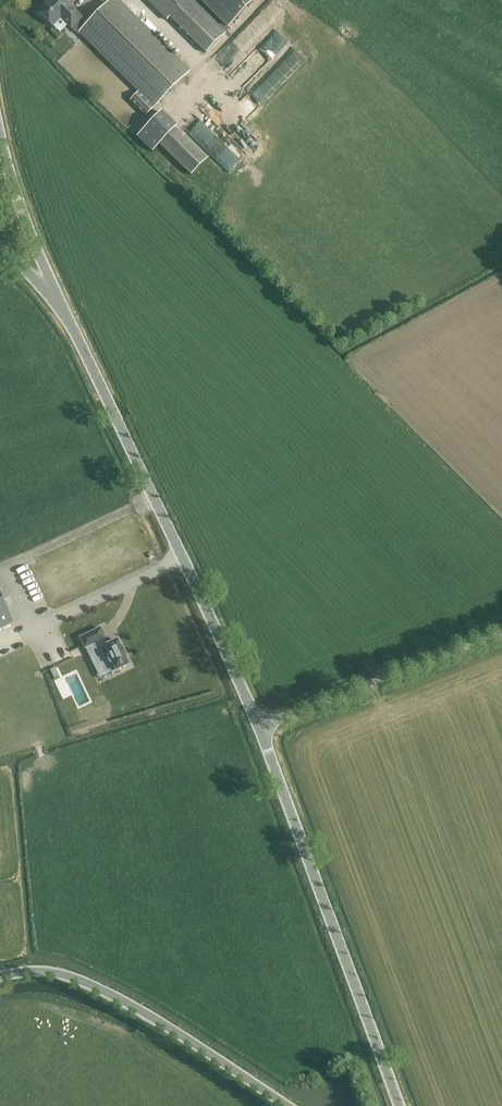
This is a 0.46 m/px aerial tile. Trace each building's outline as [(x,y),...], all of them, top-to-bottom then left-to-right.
[(72,28),(82,17),(71,7),(72,6),(66,0),(64,0),(62,2),(60,0),(52,0),(39,13),(53,26),(61,17),(72,28)] [(80,31),(156,106),(190,72),(117,0),(111,0),(80,31)] [(207,53),(226,33),(193,0),(148,0),(168,20),(171,17),(207,53)] [(228,30),(258,0),(198,0),(228,30)] [(186,138),(184,140),(176,133),(181,128),(166,112),(141,137),(156,153),(161,148),(192,179),(209,160),(186,138)] [(213,155),(230,170),(240,159),(222,142),(217,146),(220,148),(213,155)] [(14,621),(0,595),(0,628),(14,621)] [(101,624),(79,635),(84,646),(94,642),(97,649),(100,648),(103,655),(102,656),(106,666),(108,665),(111,671),(131,661),(127,653),(128,653),(123,643),(122,643),(118,635),(106,640),(105,637),(106,635),(101,624)]
